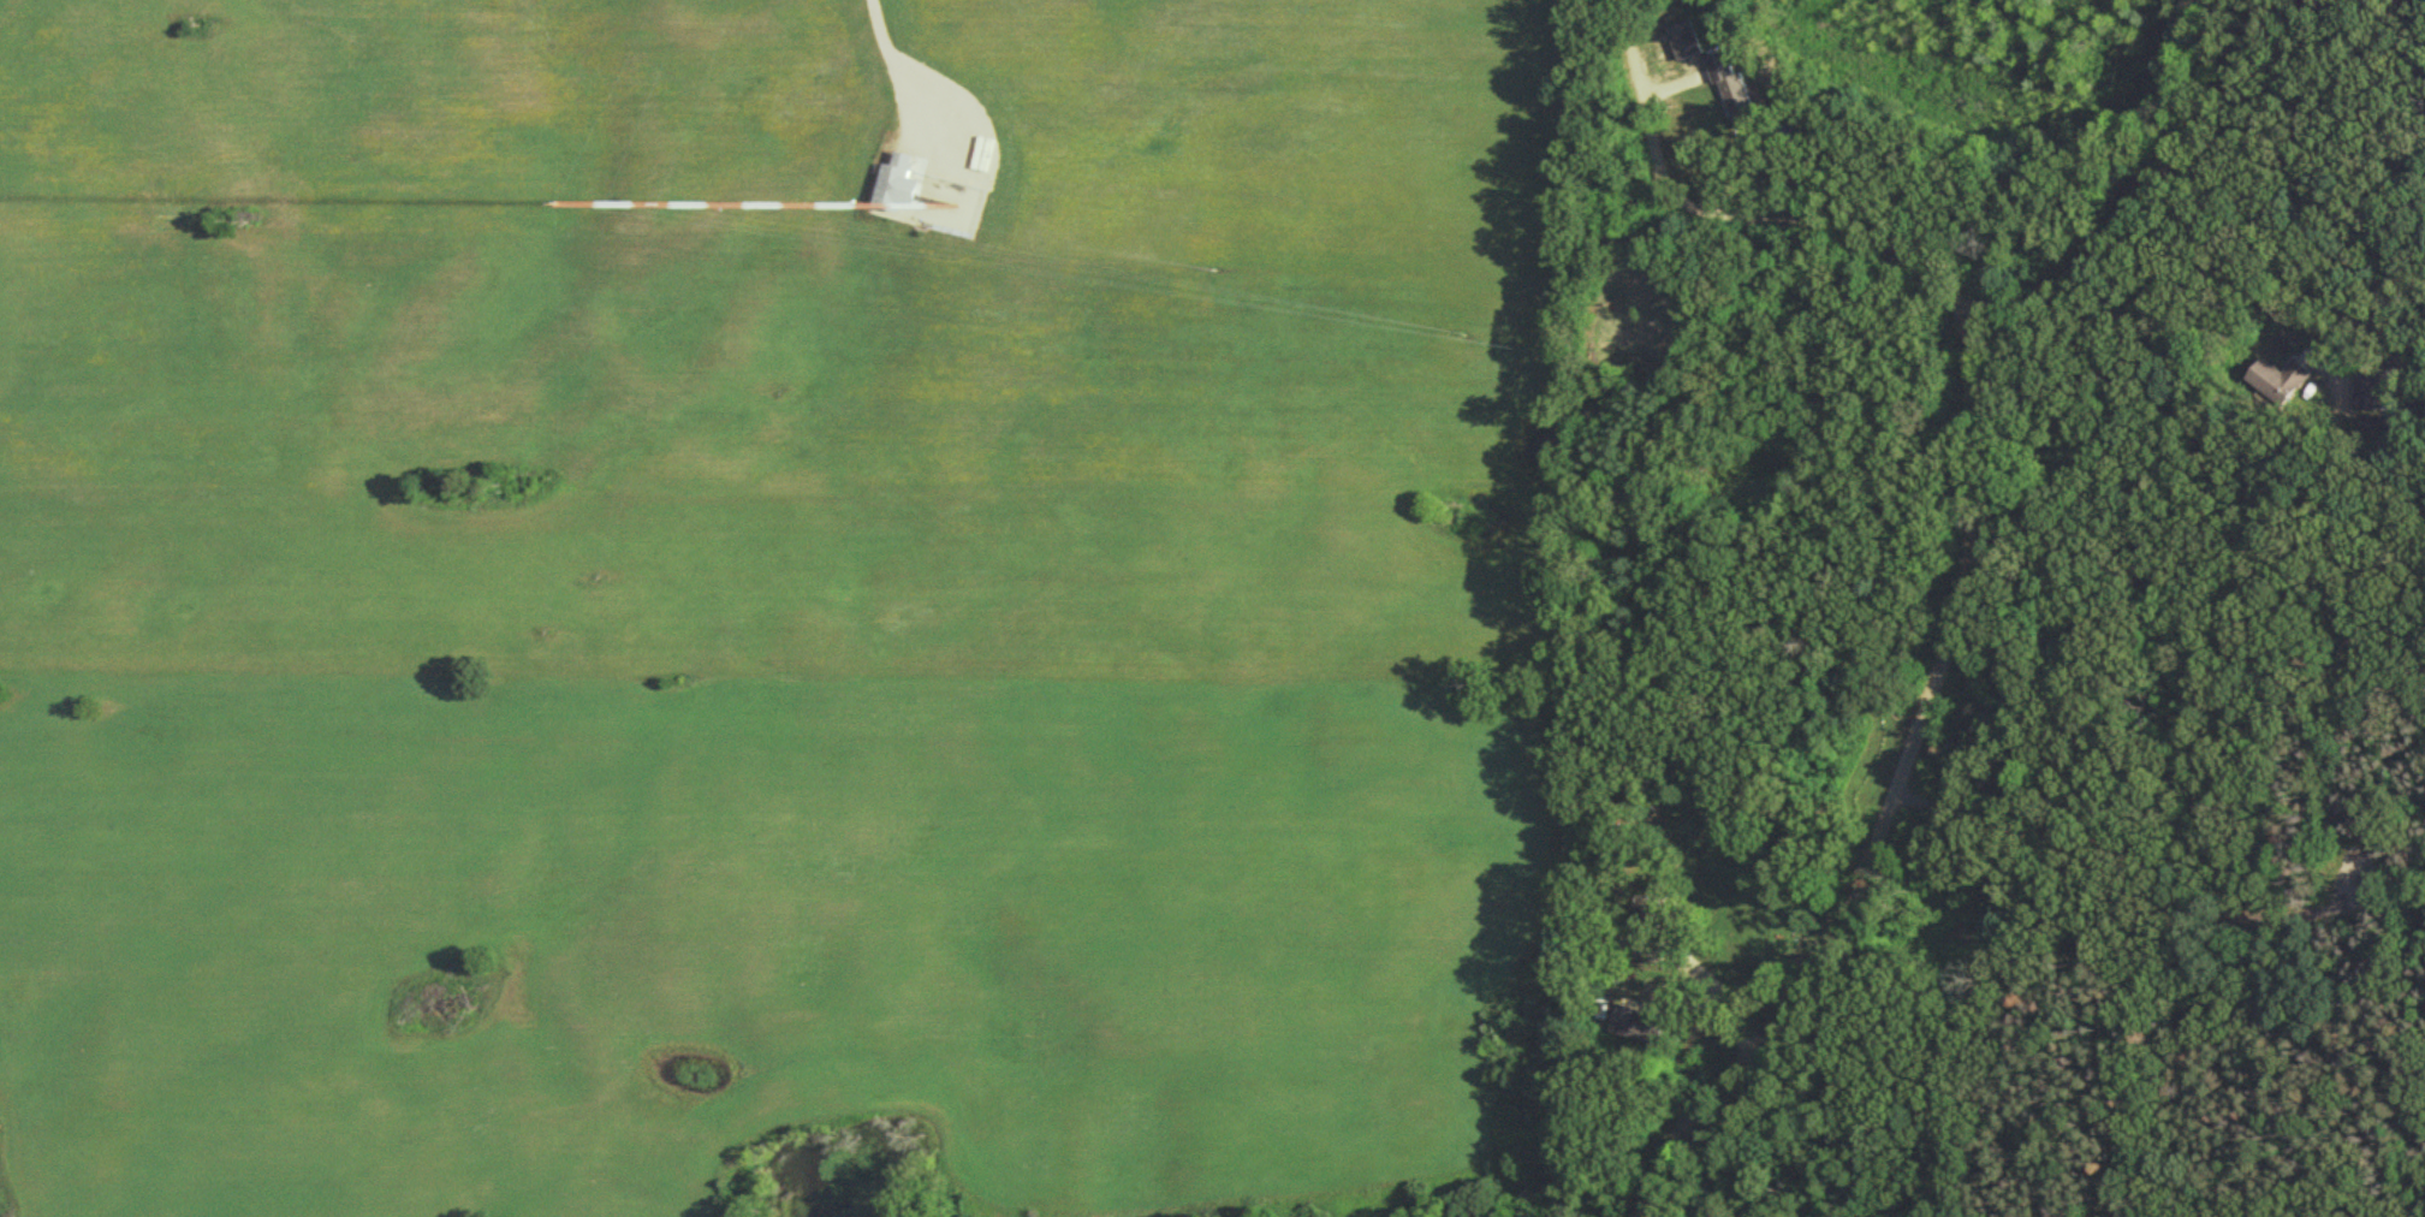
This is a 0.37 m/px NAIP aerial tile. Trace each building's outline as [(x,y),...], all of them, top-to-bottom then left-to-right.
[(1681,66),(1710,59),(1700,24),(1672,32),(1681,66)] [(1739,54),(1712,62),(1736,141),(1763,133),(1739,54)] [(887,168),(877,212),(904,218),(917,160),(899,156),(896,170),(887,168)] [(2302,377),(2285,364),(2275,377),(2255,362),(2239,384),(2276,412),(2302,377)] [(1610,1037),(1659,1055),(1672,1019),(1623,1001),(1610,1037)]
